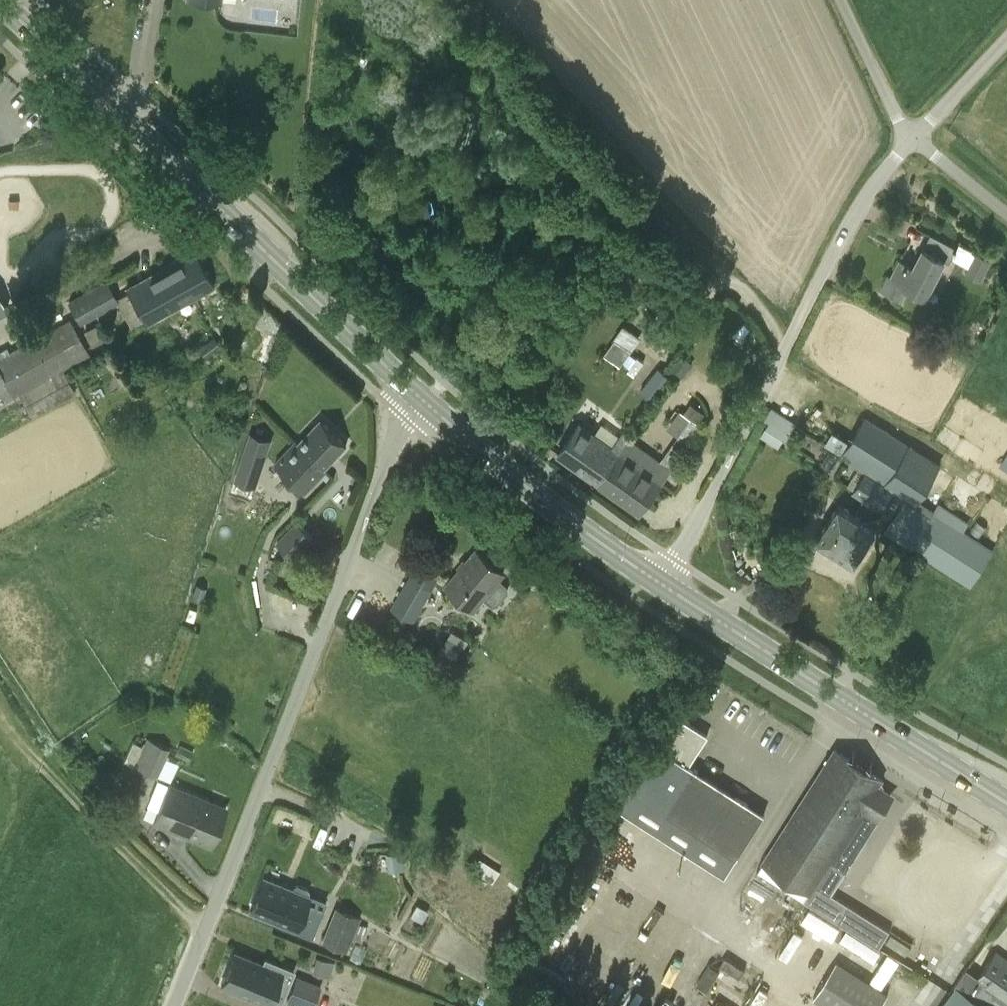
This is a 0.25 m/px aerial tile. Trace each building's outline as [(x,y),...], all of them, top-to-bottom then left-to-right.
[(881,287),(901,297),(907,285),(926,295),(944,259),(951,263),(958,247),(931,234),(925,246),(923,245),(913,265),(900,258),(891,275),(888,274),(881,287)] [(146,322),(213,285),(193,248),(126,286),(146,322)] [(966,272),(982,280),(993,259),(977,251),(966,272)] [(107,279),(68,301),(81,324),(120,301),(107,279)] [(8,309),(0,295),(0,314),(8,309)] [(18,390),(32,417),(76,392),(62,365),(88,351),(69,318),(9,351),(8,347),(0,351),(0,400),(18,390)] [(92,344),(104,340),(97,323),(86,328),(92,344)] [(632,347),(617,336),(611,344),(626,355),(632,347)] [(207,358),(220,347),(214,338),(200,349),(207,358)] [(641,391),(653,401),(672,378),(660,368),(641,391)] [(700,419),(705,411),(686,400),(681,409),(700,419)] [(782,436),(784,437),(785,438),(796,421),(777,409),(773,407),(766,417),(770,420),(766,426),(762,433),(778,443),(782,436)] [(666,423),(691,441),(703,425),(690,416),(689,417),(683,413),(680,417),(674,412),(666,423)] [(818,535),(854,558),(875,525),(867,520),(876,506),(893,517),(885,529),(971,583),(992,549),(917,501),(941,464),(867,417),(851,441),(834,430),(826,443),(867,470),(854,492),(865,499),(856,513),(839,502),(818,535)] [(276,460),(307,489),(327,468),(324,466),(346,442),(320,418),(298,442),(296,439),(276,460)] [(639,510),(669,468),(621,433),(620,435),(602,423),(596,432),(579,421),(558,452),(639,510)] [(252,433),(241,464),(260,471),(271,439),(252,433)] [(297,521),(277,541),(293,557),(313,536),(297,521)] [(476,548),(446,584),(475,607),(483,597),(492,606),(498,605),(510,591),(509,586),(499,578),(504,571),(476,548)] [(414,621),(442,574),(419,561),(392,608),(414,621)] [(306,582),(303,590),(317,594),(319,587),(306,582)] [(193,595),(201,598),(205,586),(197,583),(193,595)] [(708,733),(677,713),(617,806),(724,875),(765,812),(689,763),(708,733)] [(157,776),(170,748),(148,737),(135,766),(157,776)] [(133,764),(142,745),(134,741),(125,760),(133,764)] [(832,893),(879,816),(874,813),(888,791),(878,785),(883,776),(836,747),(760,869),(811,901),(881,944),(891,929),(832,893)] [(212,844),(226,807),(168,784),(154,821),(212,844)] [(387,852),(388,869),(404,868),(402,851),(387,852)] [(473,870),(479,874),(476,880),(486,886),(490,881),(494,883),(501,871),(500,870),(480,858),(473,870)] [(264,876),(251,909),(314,935),(327,901),(309,894),(310,892),(309,889),(298,884),(295,886),(294,888),(264,876)] [(416,903),(409,914),(421,921),(428,910),(416,903)] [(336,907),(322,942),(348,952),(353,938),(362,942),(368,928),(359,924),(362,917),(336,907)] [(999,950),(980,976),(968,967),(955,985),(957,987),(953,993),(944,1005),(1006,1005),(1006,956),(999,950)] [(269,1003),(273,993),(305,1005),(308,1005),(313,996),(317,997),(320,990),(316,988),(317,984),(235,951),(222,984),(269,1003)] [(329,976),(335,960),(317,954),(311,971),(329,976)] [(838,960),(814,998),(827,1005),(881,1005),(890,993),(838,960)]
